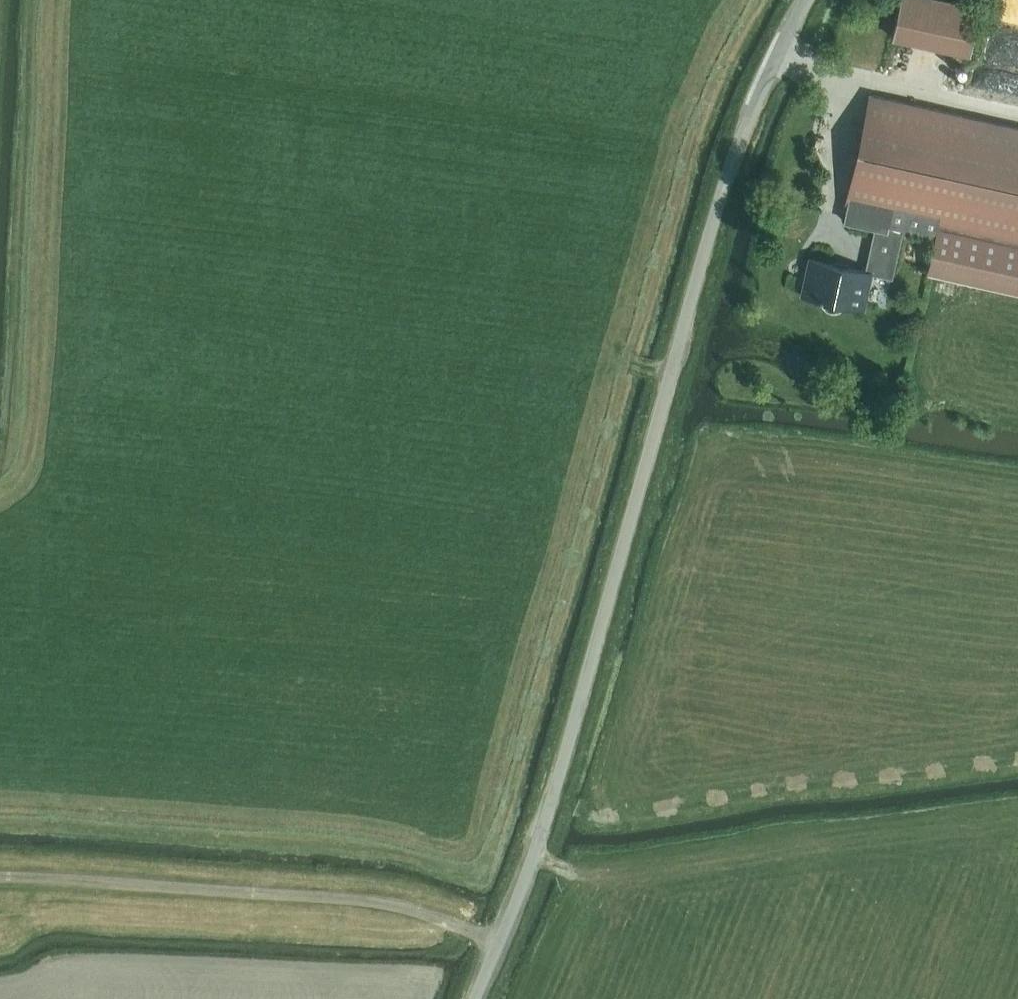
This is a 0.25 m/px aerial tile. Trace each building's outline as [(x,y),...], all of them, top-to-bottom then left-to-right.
[(948,0),(901,0),(892,37),(970,55),(981,7),(948,0)] [(802,294),(822,299),(823,301),(825,304),(827,305),(829,306),(830,307),(832,307),(837,307),(842,305),(844,303),(864,308),(872,273),(893,278),(904,229),(934,235),(926,272),(1017,293),(1017,127),(870,95),(846,204),(848,204),(846,216),(876,223),(866,271),(810,258),(802,294)]
